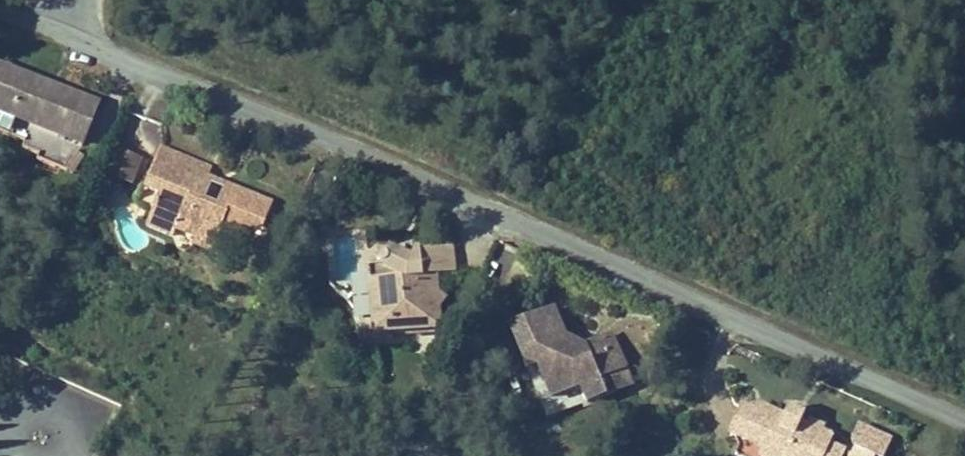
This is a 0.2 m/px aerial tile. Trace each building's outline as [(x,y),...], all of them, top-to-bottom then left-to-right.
[(0,92),(0,112),(45,126),(40,144),(52,146),(53,152),(88,162),(107,100),(73,90),(75,82),(10,63),(0,92)] [(268,212),(281,216),(287,201),(268,193),(259,212),(222,198),(238,164),(183,144),(171,178),(185,183),(180,198),(203,207),(201,216),(218,223),(213,237),(232,245),(244,221),(260,230),(268,212)] [(133,184),(144,156),(116,145),(105,173),(133,184)] [(203,207),(180,198),(174,214),(198,222),(201,216),(203,207)] [(276,231),(281,216),(268,212),(260,230),(265,227),(276,231)] [(402,264),(388,264),(391,325),(455,322),(456,308),(466,293),(453,279),(451,271),(474,269),(472,242),(438,243),(430,253),(412,240),(401,253),(402,264)] [(522,319),(535,363),(548,360),(560,397),(589,389),(592,403),(627,392),(622,373),(634,369),(625,336),(597,343),(573,332),(568,305),(522,319)] [(548,360),(535,363),(551,416),(592,403),(589,389),(560,397),(548,360)] [(640,388),(634,369),(622,373),(627,392),(640,388)] [(800,417),(794,414),(769,403),(766,410),(754,436),(773,443),(766,455),(782,455),(800,417)] [(741,431),(754,436),(766,410),(754,404),(741,431)] [(800,417),(805,407),(797,404),(794,414),(800,417)] [(814,410),(805,407),(800,417),(809,421),(814,410)] [(782,455),(854,455),(856,453),(840,445),(842,436),(832,432),(833,425),(819,421),(817,424),(809,421),(800,417),(782,455)] [(865,455),(899,455),(904,446),(868,430),(862,443),(866,453),(865,455)] [(773,443),(754,436),(746,452),(755,455),(766,455),(773,443)]
